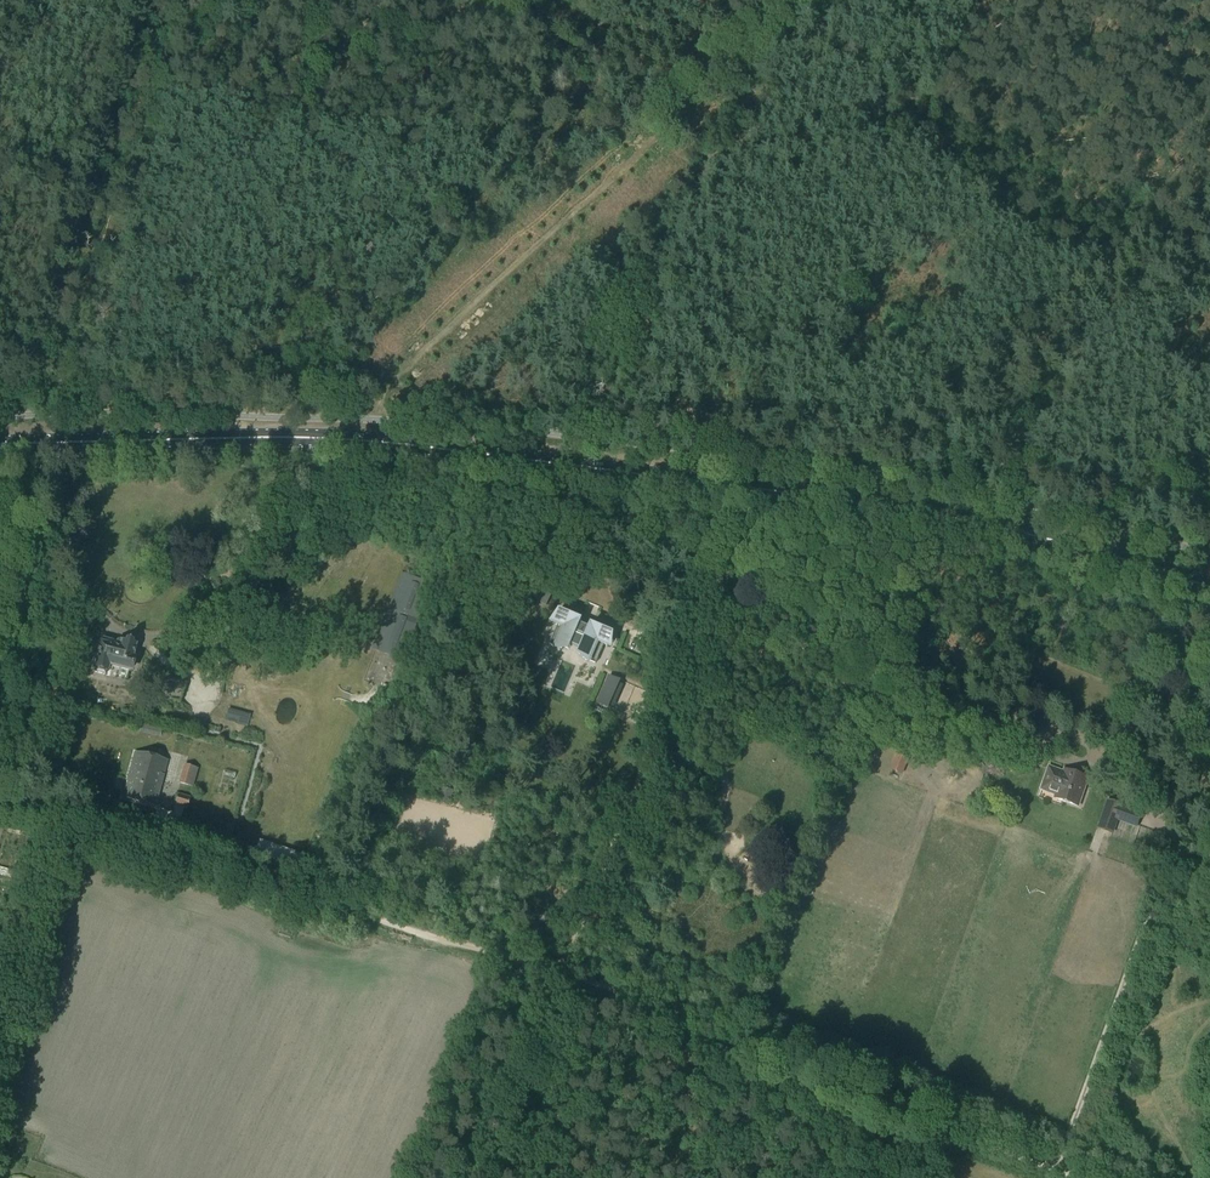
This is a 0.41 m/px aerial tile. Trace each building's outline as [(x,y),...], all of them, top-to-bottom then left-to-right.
[(405,657),(431,584),(403,573),(376,647),(405,657)] [(553,592),(533,583),(527,596),(547,605),(553,592)] [(555,623),(558,624),(550,644),(562,649),(565,642),(586,651),(583,658),(596,664),(604,644),(608,645),(613,633),(597,626),(596,629),(575,620),(576,617),(560,610),(555,623)] [(122,643),(102,639),(95,667),(96,667),(95,671),(105,674),(106,670),(107,670),(108,664),(131,669),(133,658),(132,658),(134,646),(131,645),(131,642),(127,641),(126,644),(122,643)] [(719,667),(729,670),(731,660),(722,657),(719,667)] [(620,681),(610,677),(598,703),(608,707),(620,681)] [(56,695),(58,687),(48,685),(46,693),(56,695)] [(1140,719),(1131,716),(1123,734),(1133,737),(1140,719)] [(139,730),(159,735),(162,727),(142,721),(139,730)] [(156,806),(168,760),(135,752),(127,781),(128,781),(126,789),(125,788),(122,797),(156,806)] [(902,775),(909,759),(897,754),(890,770),(902,775)] [(191,786),(197,768),(186,765),(180,783),(191,786)] [(1063,770),(1048,765),(1039,791),(1054,796),(1053,799),(1079,807),(1089,777),(1063,768),(1063,770)] [(1131,791),(1139,800),(1145,795),(1137,786),(1131,791)] [(453,790),(443,788),(441,798),(450,800),(453,790)] [(189,801),(190,798),(178,794),(175,804),(187,808),(188,805),(189,801)] [(1124,805),(1107,799),(1099,824),(1115,830),(1124,805)] [(24,873),(27,861),(18,859),(15,871),(24,873)] [(11,878),(13,870),(0,867),(0,874),(11,878)] [(15,1136),(2,1132),(0,1141),(0,1164),(7,1166),(15,1136)]
